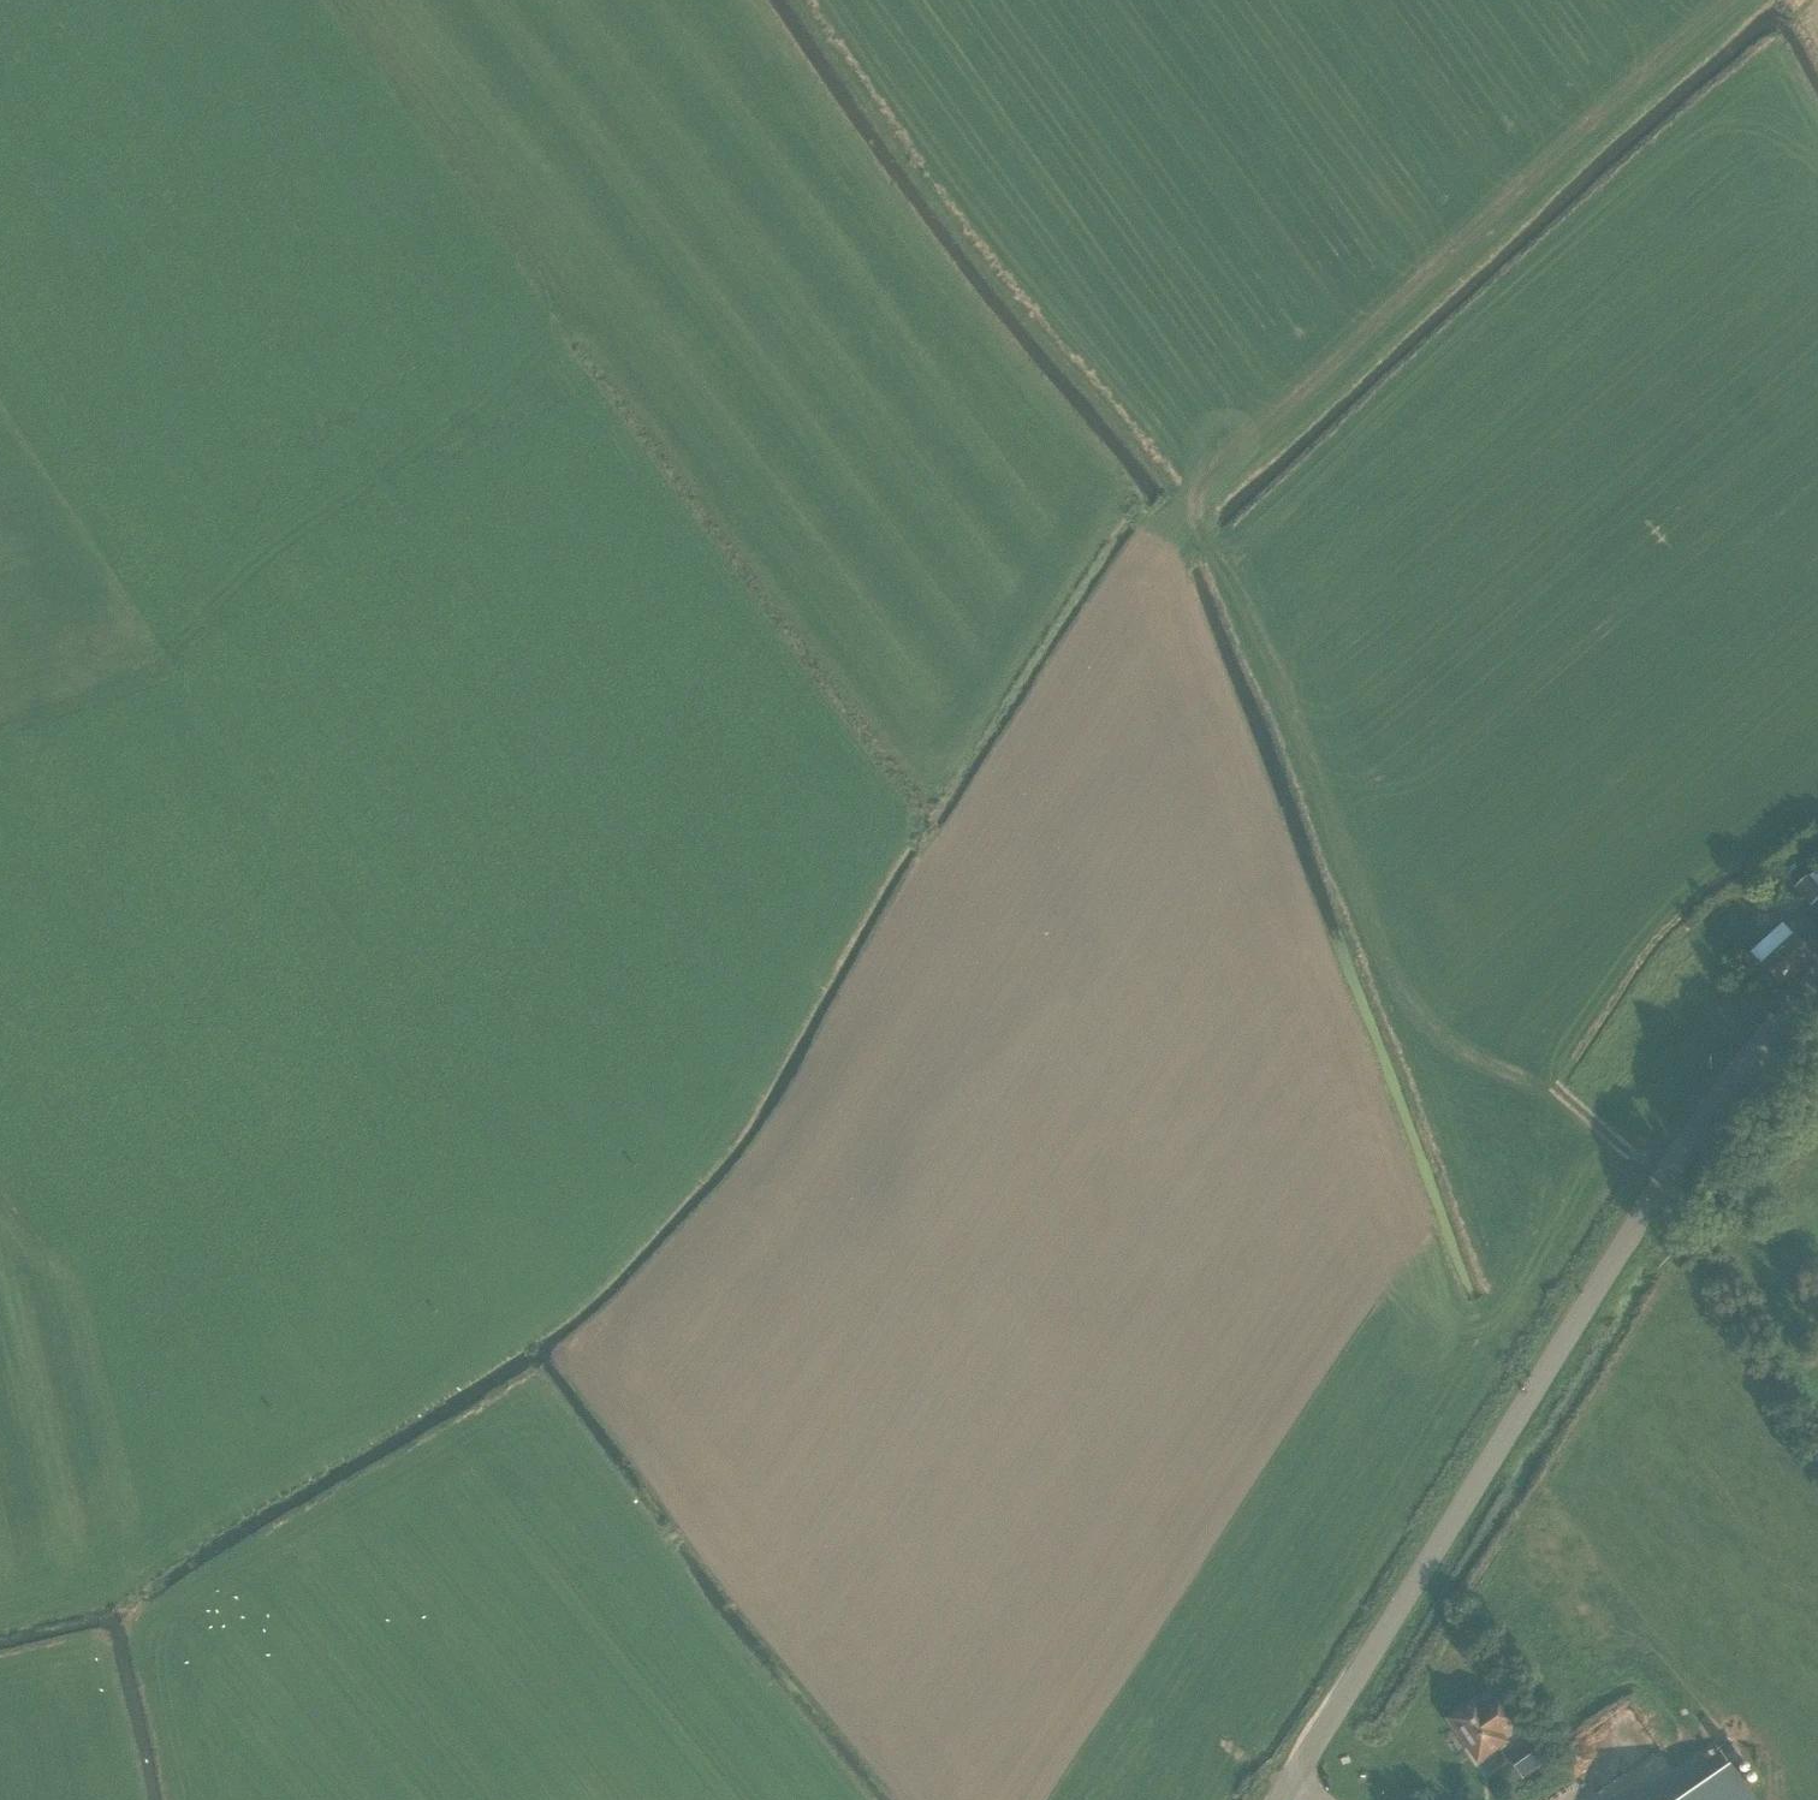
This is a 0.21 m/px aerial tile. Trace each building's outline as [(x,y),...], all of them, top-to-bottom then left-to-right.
[(1795,888),(1810,906),(1817,899),(1817,888),(1807,876),(1795,888)] [(1751,976),(1769,996),(1780,985),(1781,986),(1814,956),(1813,956),(1817,951),(1817,933),(1800,914),(1786,927),(1793,936),(1778,950),(1767,938),(1751,953),(1762,966),(1751,976)] [(1479,1711),(1473,1702),(1445,1723),(1475,1764),(1503,1744),(1498,1738),(1515,1725),(1496,1699),(1479,1711)] [(1724,1770),(1682,1799),(1746,1799),(1724,1770)]
